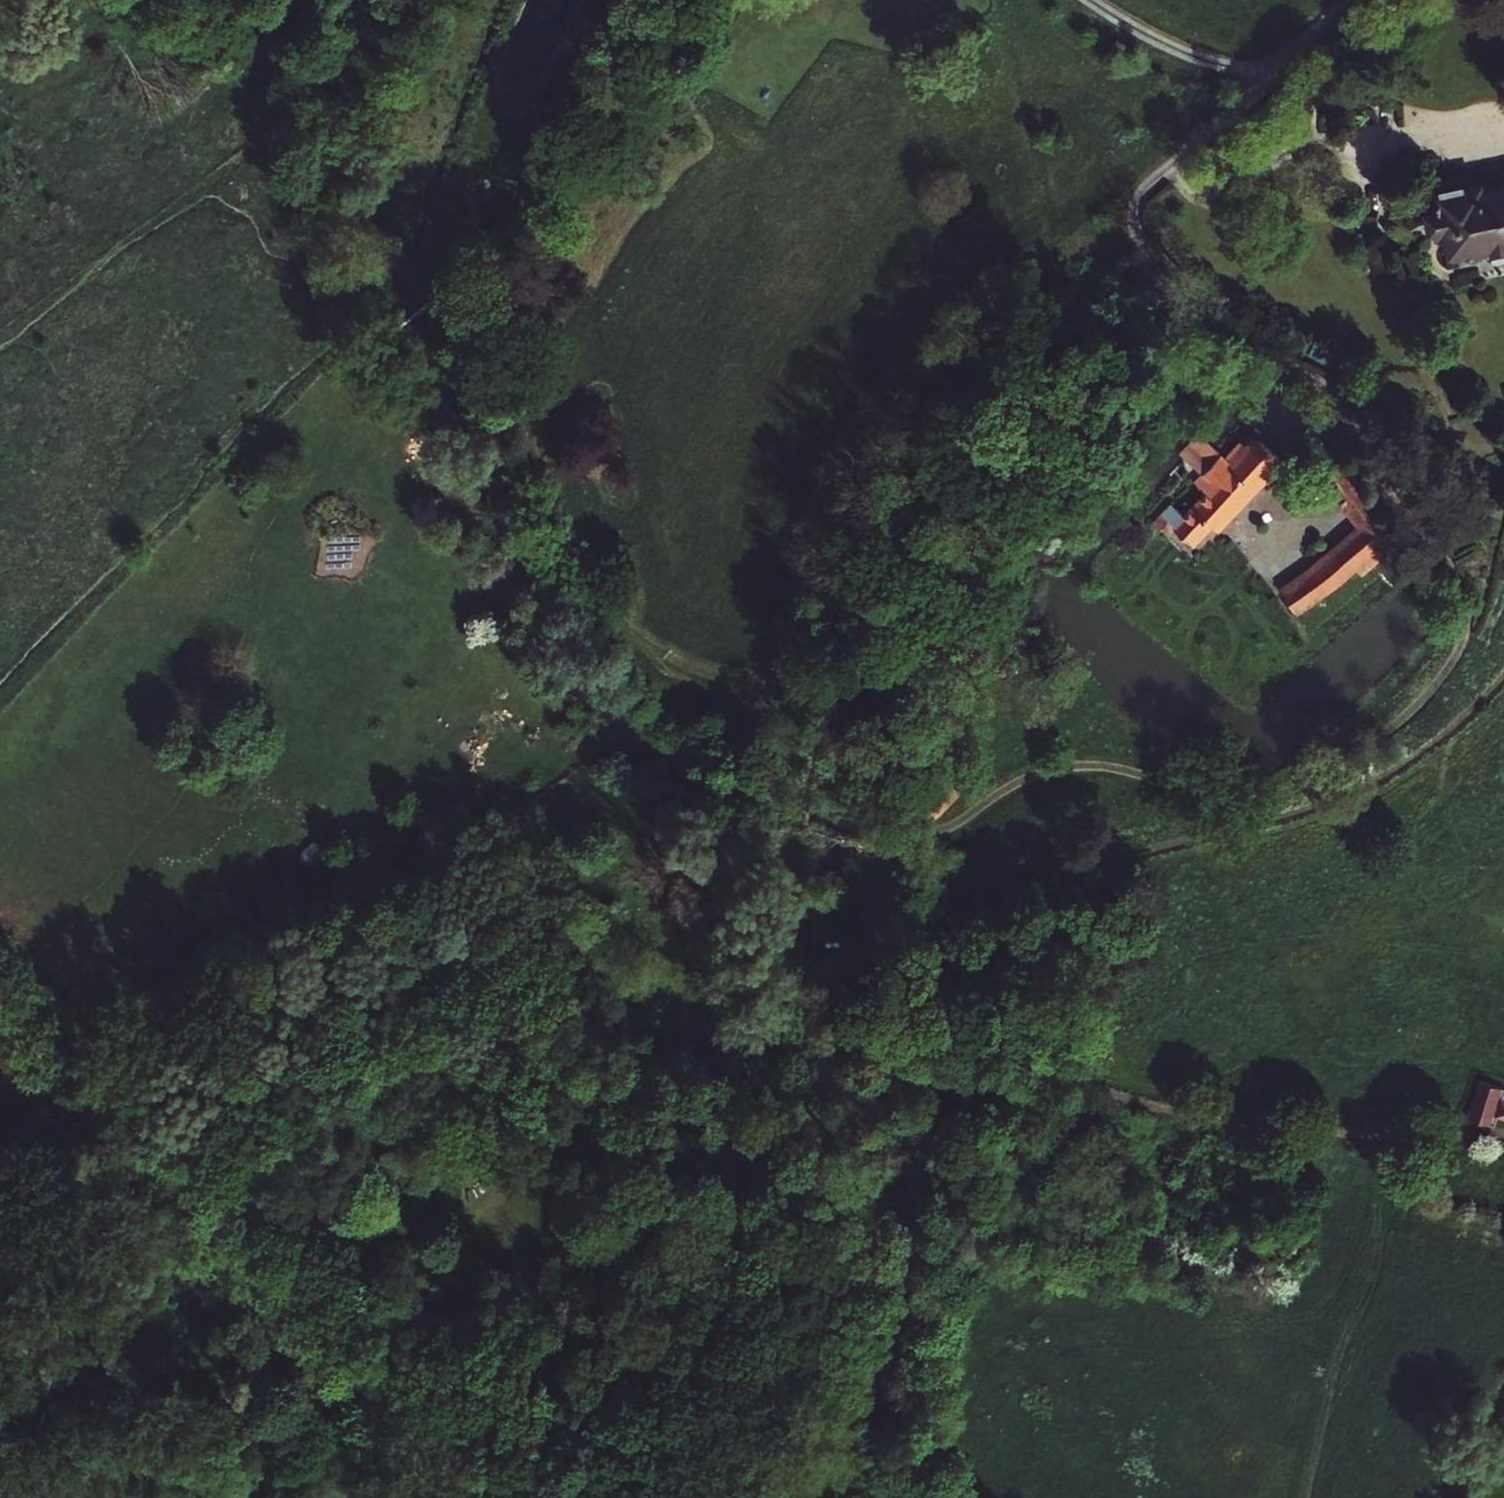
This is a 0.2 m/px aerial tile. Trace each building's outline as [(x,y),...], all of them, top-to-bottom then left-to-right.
[(1484,188),(1482,183),(1475,184),(1472,171),(1403,187),(1410,219),(1427,215),(1431,233),(1435,232),(1436,236),(1446,234),(1451,254),(1495,245),(1496,248),(1503,247),(1503,184),(1484,188)] [(1217,528),(1280,460),(1257,439),(1249,446),(1242,442),(1228,455),(1223,452),(1195,481),(1206,492),(1185,514),(1172,503),(1155,521),(1167,533),(1174,526),(1193,543),(1211,524),(1217,528)] [(1380,509),(1346,461),(1317,483),(1324,486),(1333,494),(1341,502),(1362,526),(1380,509)] [(1380,509),(1362,526),(1330,554),(1318,565),(1283,590),(1295,611),(1342,579),(1366,558),(1396,531),(1380,509)]
